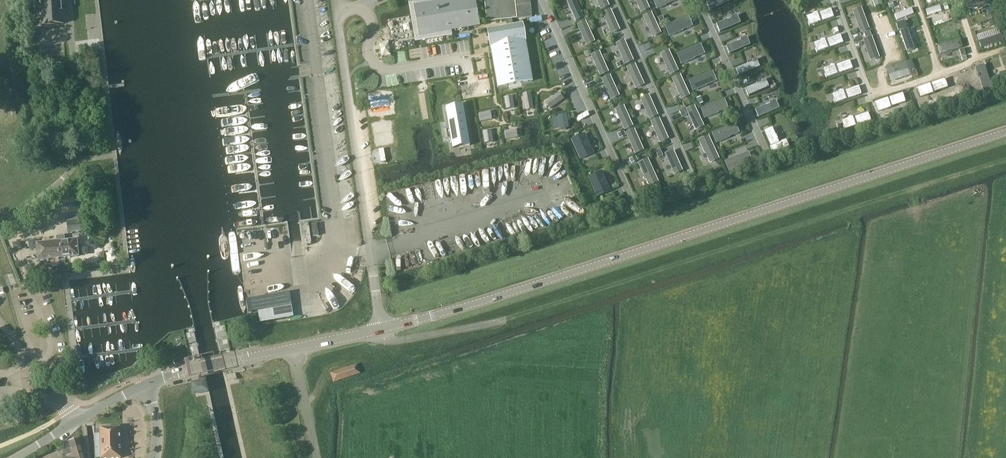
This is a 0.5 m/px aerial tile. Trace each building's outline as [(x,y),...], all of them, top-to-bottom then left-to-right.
[(40,7),(41,27),(64,25),(63,13),(63,9),(62,0),(40,0),(40,7)] [(478,24),(474,0),(448,0),(413,6),(418,34),(478,24)] [(516,17),(515,0),(484,0),(486,20),(516,17)] [(578,0),(568,0),(577,19),(584,15),(578,0)] [(600,9),(608,5),(606,0),(596,0),(600,9)] [(641,12),(648,9),(644,0),(635,0),(641,12)] [(653,0),(657,10),(665,6),(665,5),(677,0),(654,0),(653,0)] [(706,3),(710,10),(730,2),(729,0),(713,0),(706,3)] [(967,3),(969,9),(991,2),(990,0),(975,0),(967,3)] [(939,6),(926,10),(928,16),(941,12),(939,6)] [(910,8),(894,15),(896,20),(913,14),(910,8)] [(609,9),(602,12),(611,33),(619,30),(609,9)] [(813,14),(806,17),(809,25),(833,17),(831,9),(817,13),(817,12),(813,13),(813,14)] [(861,9),(853,12),(860,32),(868,29),(861,9)] [(357,19),(352,19),(352,24),(363,25),(364,14),(358,14),(357,19)] [(651,14),(643,18),(652,37),(660,33),(651,14)] [(689,15),(666,24),(669,33),(692,24),(689,15)] [(731,18),(716,24),(719,32),(741,23),(737,15),(731,17),(731,18)] [(930,18),(933,24),(939,21),(937,16),(930,18)] [(595,39),(586,18),(578,22),(587,43),(595,39)] [(995,19),(989,20),(991,28),(997,26),(995,19)] [(522,23),(488,29),(498,86),(532,80),(522,23)] [(918,24),(900,31),(904,42),(922,36),(918,24)] [(947,24),(930,29),(932,36),(950,30),(947,24)] [(674,46),(694,39),(692,32),(671,39),(674,46)] [(820,41),(813,44),(817,52),(843,42),(840,34),(825,40),(824,38),(820,40),(820,41)] [(1001,34),(979,41),(981,48),(1003,40),(1001,34)] [(741,40),(726,47),(729,54),(750,45),(746,36),(740,39),(741,40)] [(871,37),(863,40),(871,60),(878,57),(871,37)] [(623,39),(615,43),(625,64),(633,60),(623,39)] [(592,43),(579,46),(581,54),(594,51),(592,43)] [(881,47),(885,58),(893,56),(891,49),(894,48),(893,43),(881,47)] [(956,43),(938,49),(940,56),(958,50),(956,43)] [(675,47),(677,53),(686,50),(684,45),(675,47)] [(700,46),(677,55),(681,65),(694,59),(694,58),(703,54),(700,46)] [(906,58),(922,53),(920,46),(904,51),(906,58)] [(578,48),(570,50),(573,59),(580,57),(578,48)] [(609,69),(600,49),(591,53),(601,74),(609,69)] [(668,52),(661,56),(669,75),(677,71),(668,52)] [(751,62),(736,69),(739,76),(760,67),(756,59),(750,61),(751,62)] [(830,67),(823,69),(826,78),(837,74),(852,68),(849,60),(834,66),(834,64),(829,65),(830,67)] [(911,60),(886,69),(891,82),(909,76),(907,71),(914,69),(911,60)] [(634,63),(626,67),(636,88),(643,84),(634,63)] [(620,93),(611,73),(602,78),(611,98),(620,93)] [(712,73),(689,82),(693,92),(706,86),(706,85),(715,81),(712,73)] [(679,77),(672,80),(681,99),(688,96),(679,77)] [(760,83),(745,89),(748,96),(769,87),(766,79),(760,81),(760,83)] [(385,84),(373,87),(374,93),(386,90),(385,84)] [(566,85),(549,90),(551,96),(568,91),(566,85)] [(858,87),(832,96),(835,105),(861,95),(858,87)] [(487,97),(487,89),(464,90),(464,98),(487,97)] [(529,92),(523,94),(526,110),(533,109),(529,92)] [(559,93),(546,103),(550,109),(563,99),(559,93)] [(888,106),(904,101),(901,93),(886,98),(888,106)] [(647,94),(640,97),(649,118),(657,115),(647,94)] [(380,96),(368,100),(370,108),(383,104),(380,96)] [(511,96),(504,97),(506,109),(513,108),(511,96)] [(875,123),(884,122),(881,99),(872,100),(875,123)] [(769,104),(755,110),(758,117),(779,108),(775,100),(769,103),(769,104)] [(724,101),(701,109),(704,119),(718,114),(717,113),(727,109),(724,101)] [(463,104),(445,107),(452,148),(470,145),(463,104)] [(634,124),(625,104),(616,108),(625,128),(634,124)] [(694,107),(686,110),(695,130),(703,127),(694,107)] [(492,115),(493,124),(517,119),(516,111),(507,113),(506,112),(492,115)] [(491,112),(479,114),(480,121),(492,119),(491,112)] [(868,113),(842,122),(845,131),(871,121),(868,113)] [(566,115),(558,116),(560,130),(568,129),(567,122),(569,122),(568,116),(566,116),(566,115)] [(391,118),(369,118),(369,127),(391,127),(391,118)] [(658,118),(650,121),(660,142),(668,139),(658,118)] [(734,125),(712,134),(716,144),(729,138),(729,137),(738,133),(734,125)] [(645,148),(635,127),(627,131),(636,152),(645,148)] [(516,130),(504,132),(506,139),(517,137),(516,130)] [(771,130),(763,134),(773,155),(787,148),(784,142),(777,145),(771,130)] [(490,131),(483,132),(485,144),(492,142),(490,131)] [(585,133),(571,140),(580,159),(594,153),(585,133)] [(21,137),(15,139),(17,147),(23,145),(21,137)] [(707,137),(699,141),(709,162),(717,158),(707,137)] [(672,149),(665,153),(674,174),(682,170),(672,149)] [(684,154),(688,168),(694,166),(696,171),(702,169),(695,150),(684,154)] [(748,152),(728,161),(732,171),(753,162),(748,152)] [(549,166),(560,164),(558,154),(540,158),(544,176),(551,174),(549,166)] [(648,158),(639,162),(649,182),(657,179),(648,158)] [(601,171),(587,177),(596,197),(610,191),(601,171)] [(636,171),(628,174),(634,189),(641,187),(636,171)] [(477,180),(481,200),(493,198),(490,177),(477,180)] [(469,205),(475,204),(472,188),(462,189),(464,198),(468,198),(469,205)] [(540,211),(547,209),(545,202),(537,204),(540,211)] [(86,220),(67,222),(68,233),(87,231),(86,220)] [(255,242),(264,234),(259,229),(250,236),(255,242)] [(61,242),(37,244),(38,260),(60,257),(60,258),(78,256),(76,240),(61,241),(61,242)] [(255,298),(249,299),(251,313),(288,306),(286,293),(255,298)] [(301,297),(306,315),(312,313),(307,296),(301,297)] [(357,364),(330,373),(333,383),(360,374),(357,364)] [(204,380),(190,383),(193,395),(207,392),(204,380)] [(101,457),(121,457),(119,427),(99,428),(99,433),(94,434),(96,457),(100,457),(101,457)] [(83,454),(78,439),(68,442),(62,444),(66,456),(66,457),(64,457),(84,457),(83,454)]
